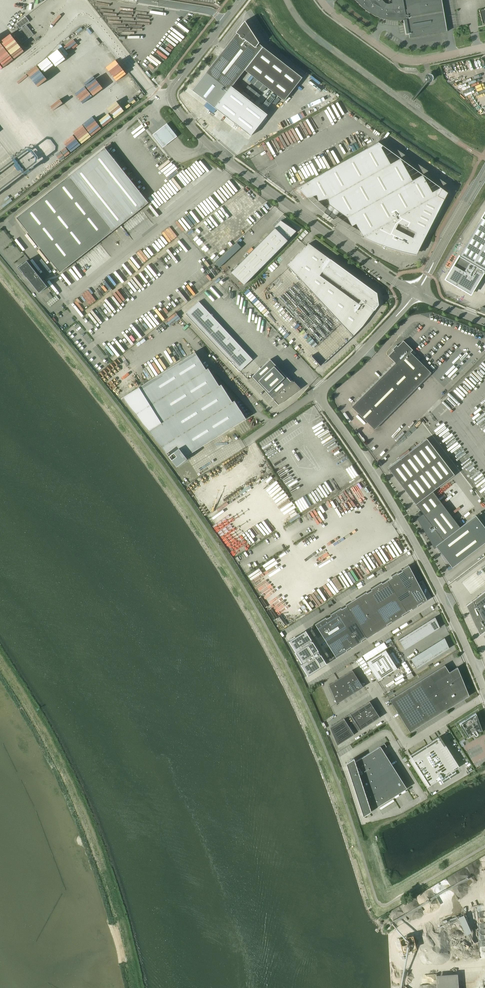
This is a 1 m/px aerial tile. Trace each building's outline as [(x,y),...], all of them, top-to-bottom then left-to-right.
[(361,6),(365,10),(370,13),(375,15),(379,17),(384,19),(386,19),(391,20),(396,21),(401,20),(406,20),(409,38),(442,32),(447,32),(447,31),(444,15),(444,14),(443,12),(441,0),(355,0),(361,6)] [(206,73),(191,90),(251,138),(268,116),(231,87),(245,70),(284,101),(302,78),(263,47),(258,44),(259,43),(249,28),(245,21),(236,33),(206,73)] [(26,25),(14,34),(21,44),(34,35),(26,25)] [(424,78),(424,79),(425,81),(426,81),(428,82),(429,82),(430,81),(432,80),(432,79),(433,77),(432,76),(432,75),(430,74),(430,73),(428,73),(427,73),(425,74),(424,75),(424,77),(424,78)] [(177,136),(167,124),(160,129),(152,135),(162,148),(170,142),(177,136)] [(356,224),(363,237),(380,244),(398,250),(416,255),(427,232),(428,230),(427,230),(430,226),(431,224),(430,224),(433,220),(434,219),(433,218),(436,214),(437,213),(436,213),(439,208),(440,207),(439,207),(440,206),(447,193),(440,188),(432,192),(422,175),(412,180),(400,158),(390,164),(381,148),(382,146),(378,142),(298,187),(302,193),(303,192),(307,197),(316,195),(318,201),(327,198),(329,204),(347,217),(352,226),(356,224)] [(104,147),(16,217),(60,273),(148,202),(104,147)] [(445,279),(470,294),(483,272),(484,273),(484,212),(445,279)] [(295,231),(280,221),(275,227),(231,272),(243,285),(288,240),(287,240),(295,231)] [(305,230),(298,237),(301,240),(308,233),(305,230)] [(309,243),(287,265),(353,336),(363,326),(378,304),(376,293),(372,290),(309,243)] [(47,286),(27,260),(19,267),(23,273),(24,272),(27,277),(26,277),(39,293),(47,286)] [(55,296),(46,303),(50,307),(59,300),(55,296)] [(395,363),(351,407),(374,429),(431,373),(430,372),(410,352),(412,350),(403,340),(397,346),(396,345),(395,346),(396,347),(394,348),(392,349),(394,350),(388,356),(395,363)] [(123,397),(174,463),(176,466),(187,458),(185,456),(246,419),(234,400),(232,402),(221,384),(219,386),(208,368),(206,369),(195,352),(130,393),(123,397)] [(278,405),(289,397),(300,388),(293,381),(293,382),(292,380),(290,381),(270,359),(252,376),(278,405)] [(424,361),(421,363),(430,372),(432,369),(424,361)] [(454,474),(426,438),(388,468),(423,514),(418,519),(434,547),(436,546),(437,547),(452,567),(484,542),(484,528),(476,515),(460,527),(432,491),(454,474)] [(366,592),(346,605),(347,606),(357,622),(366,637),(367,638),(387,625),(387,624),(391,621),(392,622),(403,616),(402,615),(412,609),(412,610),(418,606),(417,605),(422,602),(422,603),(427,600),(409,565),(401,570),(402,571),(397,574),(397,573),(391,576),(392,577),(382,583),(381,582),(371,589),(372,590),(367,593),(366,592)] [(466,605),(479,635),(484,630),(484,591),(466,605)] [(318,622),(315,624),(317,628),(334,654),(335,656),(336,658),(347,651),(346,650),(351,647),(351,648),(362,641),(361,640),(366,637),(365,635),(357,622),(347,606),(342,609),(341,608),(338,609),(330,614),(331,616),(326,619),(326,617),(318,622)] [(433,632),(440,627),(435,617),(427,622),(429,626),(433,632)] [(433,632),(429,626),(427,622),(422,625),(428,635),(433,632)] [(423,637),(428,635),(422,625),(417,628),(423,637)] [(419,640),(423,637),(417,628),(413,631),(419,640)] [(305,630),(290,640),(297,651),(296,652),(303,663),(301,663),(309,675),(326,664),(305,630)] [(414,643),(419,640),(413,631),(408,634),(414,643)] [(409,646),(414,643),(408,634),(403,637),(409,646)] [(405,649),(409,646),(403,637),(398,640),(405,649)] [(444,651),(449,648),(444,637),(438,641),(444,651)] [(440,654),(444,651),(438,641),(434,644),(440,654)] [(435,657),(440,654),(434,644),(429,647),(435,657)] [(430,660),(435,657),(429,647),(424,650),(430,660)] [(369,668),(373,673),(377,679),(378,681),(382,678),(397,668),(385,650),(366,662),(370,667),(369,668)] [(426,662),(430,660),(424,650),(420,653),(426,662)] [(421,665),(426,662),(420,653),(415,656),(421,665)] [(416,668),(421,665),(415,656),(410,659),(416,668)] [(439,669),(390,700),(410,732),(464,698),(467,696),(469,695),(461,676),(462,676),(457,667),(444,676),(439,669)] [(352,670),(329,686),(337,703),(363,687),(352,670)] [(370,701),(331,725),(339,743),(380,717),(370,701)] [(476,731),(482,729),(476,713),(459,724),(468,737),(471,735),(474,734),(474,735),(475,735),(476,735),(477,735),(477,734),(477,733),(476,731)] [(440,736),(410,755),(429,786),(459,767),(440,736)] [(384,743),(355,762),(354,758),(346,763),(347,767),(363,816),(407,788),(382,749),(387,746),(384,743)] [(436,987),(459,987),(458,973),(438,974),(438,973),(435,974),(436,987)]
